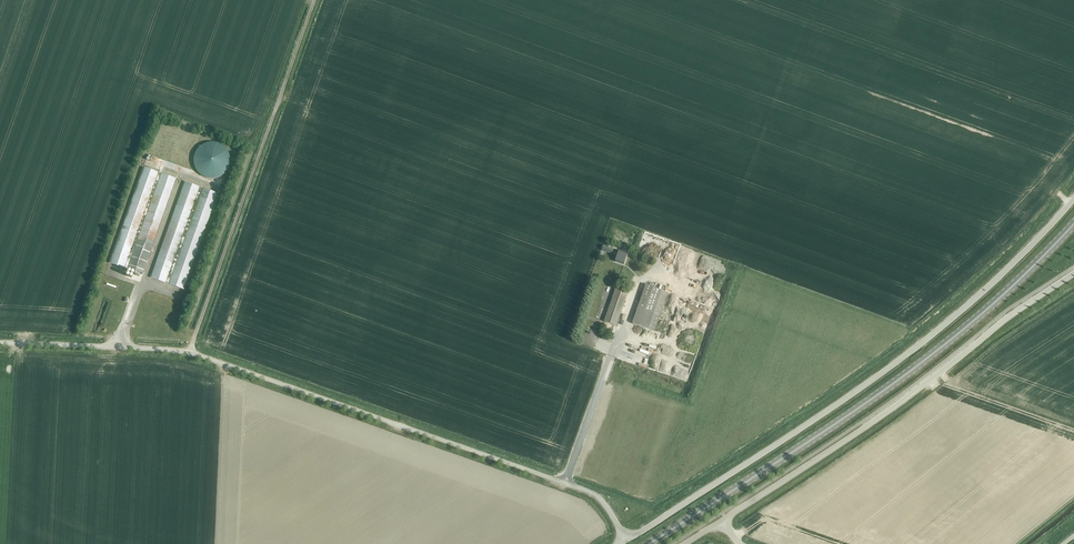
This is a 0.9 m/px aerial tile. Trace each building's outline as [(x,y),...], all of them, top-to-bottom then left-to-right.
[(193,159),(193,161),(193,162),(194,164),(194,166),(194,167),(195,169),(196,170),(197,171),(198,173),(199,174),(200,175),(201,176),(202,177),(204,177),(205,178),(207,179),(208,179),(210,179),(212,179),(213,179),(215,179),(216,179),(218,178),(219,177),(221,177),(222,176),(223,175),(224,174),(226,173),(227,171),(227,170),(228,169),(229,167),(229,166),(230,164),(230,162),(230,161),(230,159),(230,158),(229,156),(229,155),(228,153),(227,152),(227,150),(226,149),(224,148),(223,147),(222,146),(221,145),(219,144),(218,144),(216,143),(215,143),(213,143),(212,143),(210,143),(208,143),(207,143),(205,144),(204,144),(202,145),(201,146),(200,147),(199,148),(198,149),(197,150),(196,152),(195,153),(194,155),(194,156),(194,158),(193,159)] [(143,168),(110,262),(143,273),(176,180),(143,168)] [(184,183),(151,276),(184,288),(217,195),(184,183)] [(624,265),(628,254),(617,250),(616,254),(618,254),(615,262),(624,265)] [(654,331),(668,293),(646,285),(632,323),(654,331)] [(616,289),(604,322),(616,326),(628,293),(616,289)] [(692,325),(699,304),(686,299),(678,320),(692,325)]
